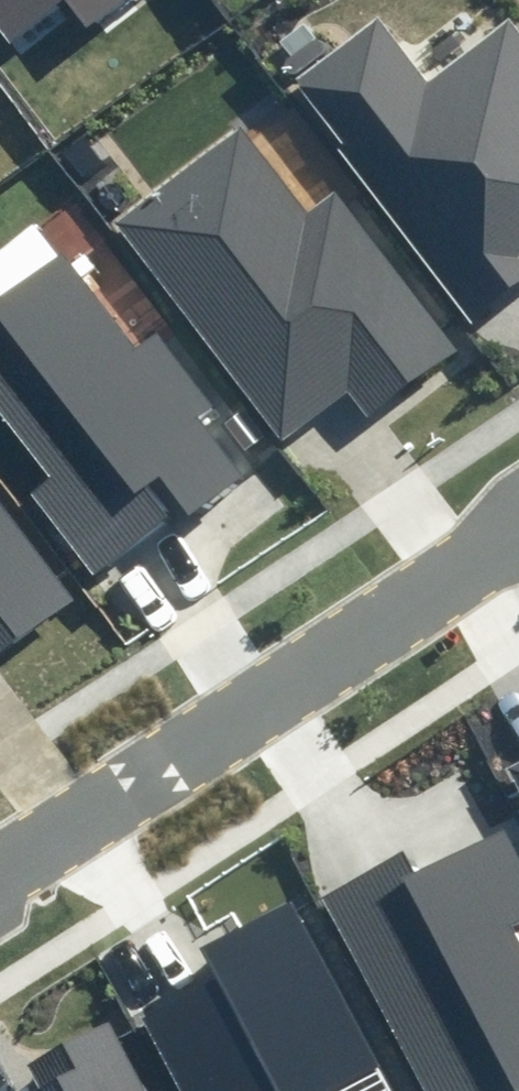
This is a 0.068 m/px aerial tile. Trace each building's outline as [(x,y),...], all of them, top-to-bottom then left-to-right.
[(5,40),(60,0),(0,0),(0,33),(5,40)] [(91,27),(128,0),(70,0),(91,27)] [(287,83),(477,329),(518,297),(518,45),(502,24),(424,84),(372,17),(287,83)] [(241,133),(121,221),(281,438),(347,390),(369,420),(461,354),(343,194),(306,221),(241,133)] [(44,475),(22,492),(97,591),(258,468),(158,338),(137,354),(63,259),(2,305),(0,303),(0,418),(44,475)] [(74,601),(0,505),(0,657),(74,601)] [(507,767),(518,790),(518,760),(507,767)] [(319,893),(421,1090),(518,1090),(518,939),(513,927),(518,924),(518,848),(507,825),(411,874),(400,852),(319,893)] [(127,1008),(170,1090),(351,1090),(383,1074),(294,904),(207,949),(214,963),(127,1008)] [(34,1090),(143,1090),(108,1024),(29,1064),(41,1087),(34,1090)]
